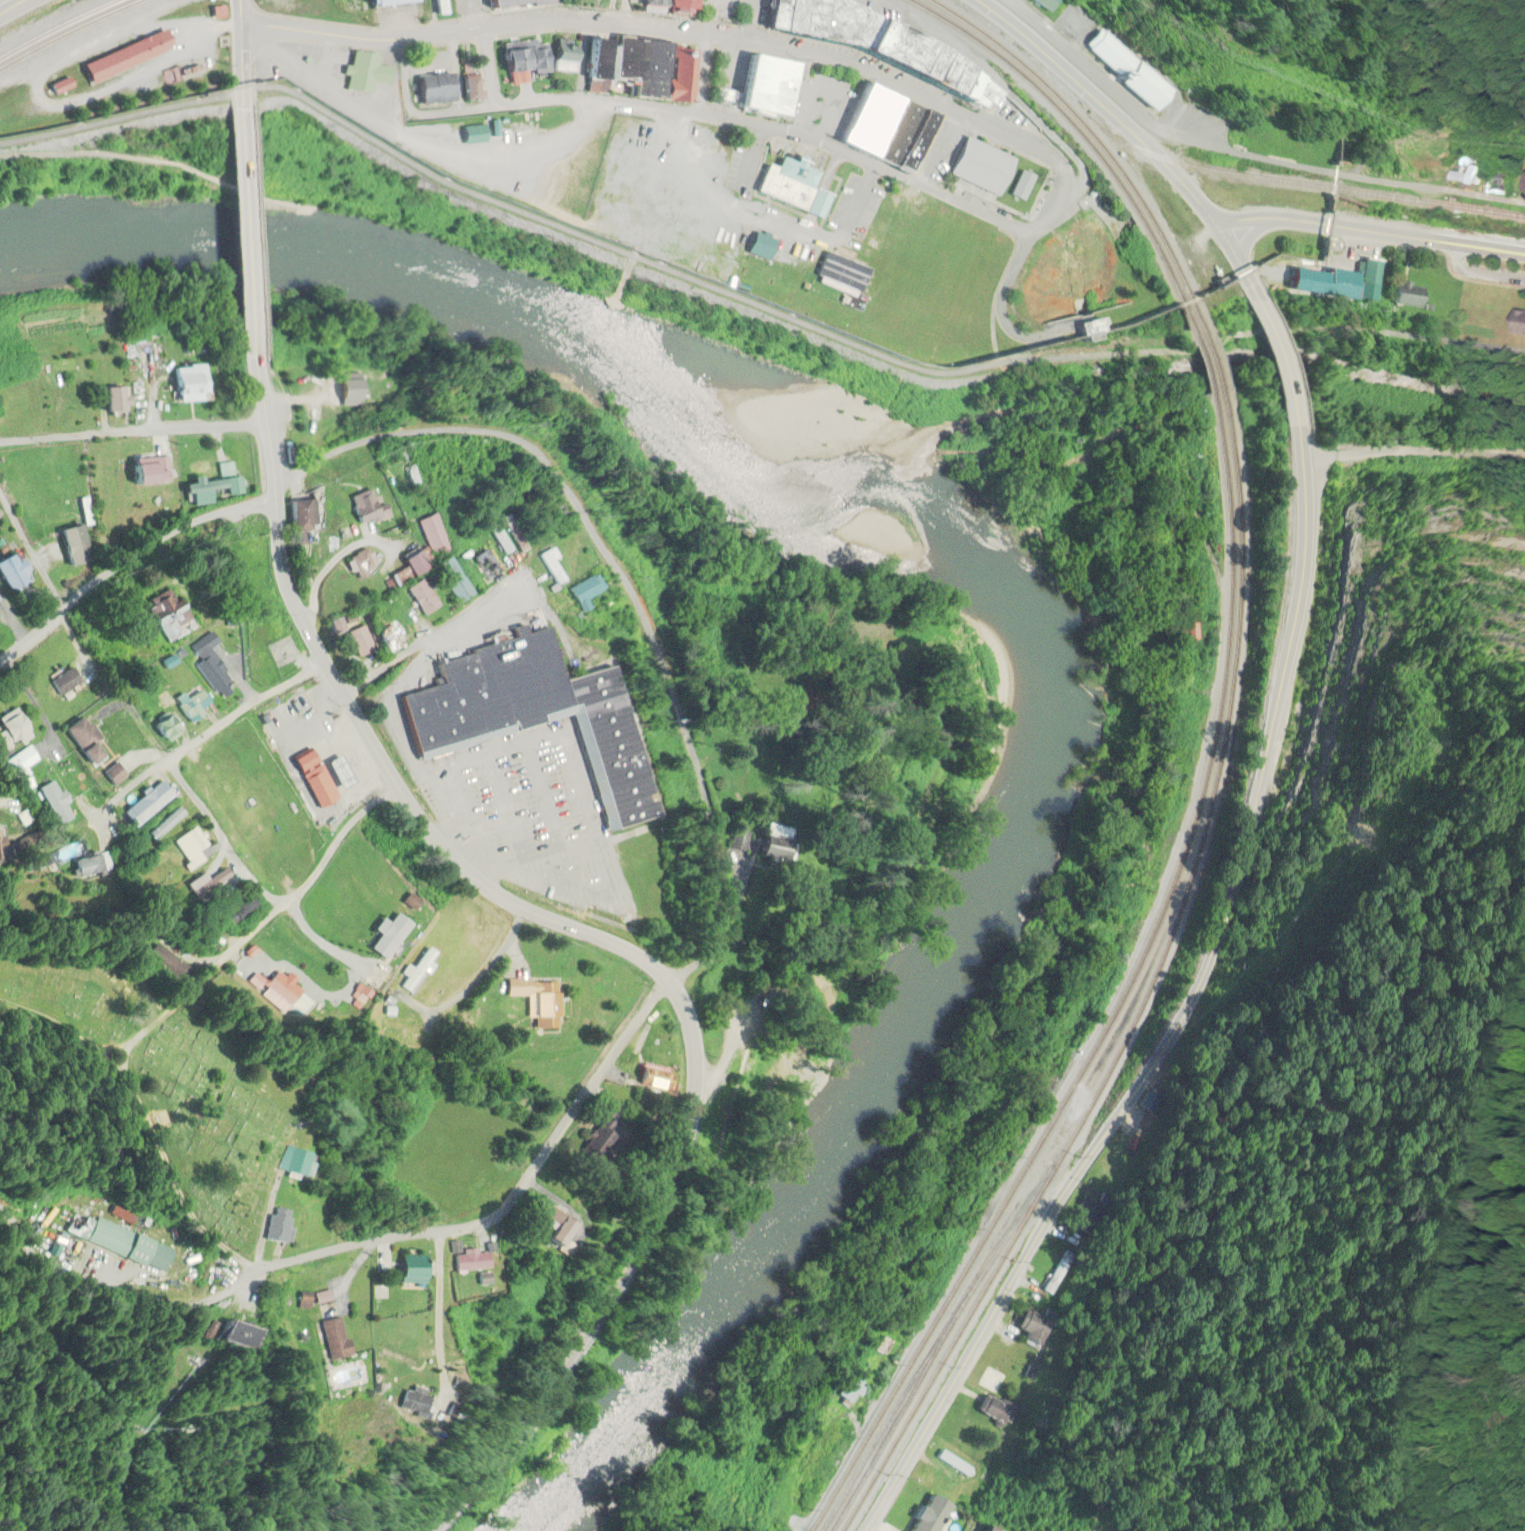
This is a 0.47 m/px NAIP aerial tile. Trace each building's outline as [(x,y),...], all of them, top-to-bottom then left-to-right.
[(434,13),(443,13),(443,0),(434,0),(434,13)] [(483,9),(552,4),(552,0),(483,0),(483,9)] [(637,5),(659,8),(660,0),(637,0),(637,5)] [(691,0),(665,0),(665,17),(691,17),(691,0)] [(758,15),(988,113),(1003,77),(822,0),(764,0),(758,15)] [(1085,48),(1147,112),(1167,93),(1104,29),(1085,48)] [(170,50),(162,31),(77,66),(85,85),(170,50)] [(690,104),(695,47),(584,39),(581,79),(626,83),(625,99),(690,104)] [(573,41),(549,41),(549,72),(573,72),(573,41)] [(729,111),(783,121),(793,66),(740,56),(733,93),(714,89),(711,103),(730,106),(729,111)] [(416,76),(417,105),(450,103),(449,74),(416,76)] [(462,76),(462,102),(478,102),(478,76),(462,76)] [(50,95),(68,88),(65,79),(47,86),(50,95)] [(833,144),(911,175),(935,116),(857,85),(833,144)] [(461,146),(482,143),(481,127),(459,129),(461,146)] [(997,195),(1011,158),(960,138),(946,176),(997,195)] [(753,195),(818,216),(824,195),(809,190),(815,170),(777,158),(774,168),(763,164),(753,195)] [(1478,177),(1448,172),(1447,180),(1476,185),(1478,177)] [(861,295),(870,267),(822,252),(813,279),(861,295)] [(1415,311),(1421,289),(1392,281),(1386,303),(1415,311)] [(1509,311),(1507,335),(1524,337),(1524,312),(1509,311)] [(212,367),(174,367),(173,403),(212,403),(212,367)] [(100,389),(100,414),(124,414),(124,389),(100,389)] [(124,463),(125,486),(169,484),(168,461),(124,463)] [(220,480),(199,482),(198,477),(188,479),(189,486),(181,487),(182,496),(188,495),(190,507),(209,505),(207,492),(223,490),(224,497),(239,495),(236,464),(218,466),(220,480)] [(385,515),(383,508),(374,511),(367,491),(346,498),(355,525),(385,515)] [(302,544),(301,532),(316,531),(313,501),(290,503),(294,545),(302,544)] [(416,523),(434,558),(451,548),(434,513),(416,523)] [(76,525),(55,532),(64,564),(86,558),(76,525)] [(356,580),(378,566),(366,547),(344,561),(356,580)] [(471,560),(488,582),(501,572),(484,550),(471,560)] [(552,585),(562,579),(547,550),(536,556),(552,585)] [(425,569),(415,551),(400,560),(410,578),(425,569)] [(12,564),(7,556),(0,559),(0,583),(4,592),(25,582),(15,562),(12,564)] [(456,605),(472,596),(450,558),(434,568),(456,605)] [(581,612),(589,608),(584,599),(600,590),(591,575),(567,589),(581,612)] [(437,606),(418,579),(403,591),(422,617),(437,606)] [(190,629),(167,588),(146,600),(156,616),(150,619),(164,644),(190,629)] [(399,651),(395,624),(376,627),(381,654),(399,651)] [(345,633),(356,658),(374,650),(362,625),(345,633)] [(1181,641),(1193,640),(1192,625),(1180,626),(1181,641)] [(607,668),(560,680),(547,628),(522,634),(520,626),(508,629),(511,641),(431,661),(437,686),(393,697),(408,755),(505,731),(506,731),(572,714),(602,831),(646,820),(607,668)] [(189,648),(197,658),(216,642),(208,632),(189,648)] [(60,697),(82,681),(71,666),(49,682),(60,697)] [(203,703),(194,692),(173,708),(185,724),(197,714),(194,710),(203,703)] [(17,745),(28,739),(13,712),(0,719),(0,740),(4,748),(15,741),(17,745)] [(148,725),(161,744),(177,733),(164,715),(148,725)] [(98,757),(91,746),(98,741),(81,717),(60,731),(85,766),(98,757)] [(36,761),(25,746),(0,764),(14,785),(27,775),(23,770),(36,761)] [(334,802),(311,750),(290,759),(314,811),(334,802)] [(108,788),(124,777),(114,763),(99,774),(108,788)] [(37,789),(58,827),(74,818),(54,780),(37,789)] [(158,782),(119,814),(131,829),(170,797),(158,782)] [(146,835),(154,843),(183,816),(175,807),(146,835)] [(3,827),(0,828),(0,861),(11,858),(3,827)] [(172,842),(187,861),(206,846),(191,827),(172,842)] [(746,852),(749,834),(734,832),(731,849),(746,852)] [(74,860),(78,880),(117,872),(113,852),(74,860)] [(228,878),(223,870),(194,891),(199,899),(228,878)] [(255,911),(243,896),(217,917),(228,932),(255,911)] [(369,931),(376,936),(366,950),(381,961),(407,926),(392,915),(384,925),(377,920),(369,931)] [(178,980),(187,966),(155,945),(146,959),(178,980)] [(397,988),(406,994),(433,956),(424,949),(397,988)] [(287,1012),(305,994),(279,970),(262,988),(287,1012)] [(525,998),(525,1020),(530,1020),(531,1030),(555,1030),(554,981),(504,982),(504,998),(525,998)] [(351,996),(363,1003),(368,994),(357,988),(351,996)] [(631,1088),(659,1095),(664,1075),(636,1068),(631,1088)] [(304,1155),(284,1149),(276,1172),(296,1179),(304,1155)] [(543,1233),(536,1241),(549,1251),(568,1229),(536,1202),(524,1217),(543,1233)] [(285,1214),(268,1210),(260,1242),(277,1246),(285,1214)] [(61,1234),(163,1275),(172,1251),(94,1219),(92,1222),(70,1213),(61,1234)] [(451,1257),(453,1273),(483,1270),(482,1254),(451,1257)] [(421,1285),(421,1258),(393,1258),(393,1285),(421,1285)] [(1046,1288),(1058,1297),(1075,1274),(1064,1266),(1046,1288)] [(329,1301),(326,1292),(311,1297),(315,1307),(329,1301)] [(319,1321),(325,1360),(345,1357),(338,1318),(319,1321)] [(215,1326),(206,1323),(201,1339),(241,1351),(247,1329),(217,1320),(215,1326)] [(852,1405),(861,1383),(846,1376),(836,1399),(852,1405)] [(386,1407),(409,1414),(415,1396),(391,1389),(386,1407)] [(979,1414),(994,1419),(999,1403),(984,1398),(979,1414)] [(950,1508),(928,1495),(905,1530),(935,1530),(950,1508)]
